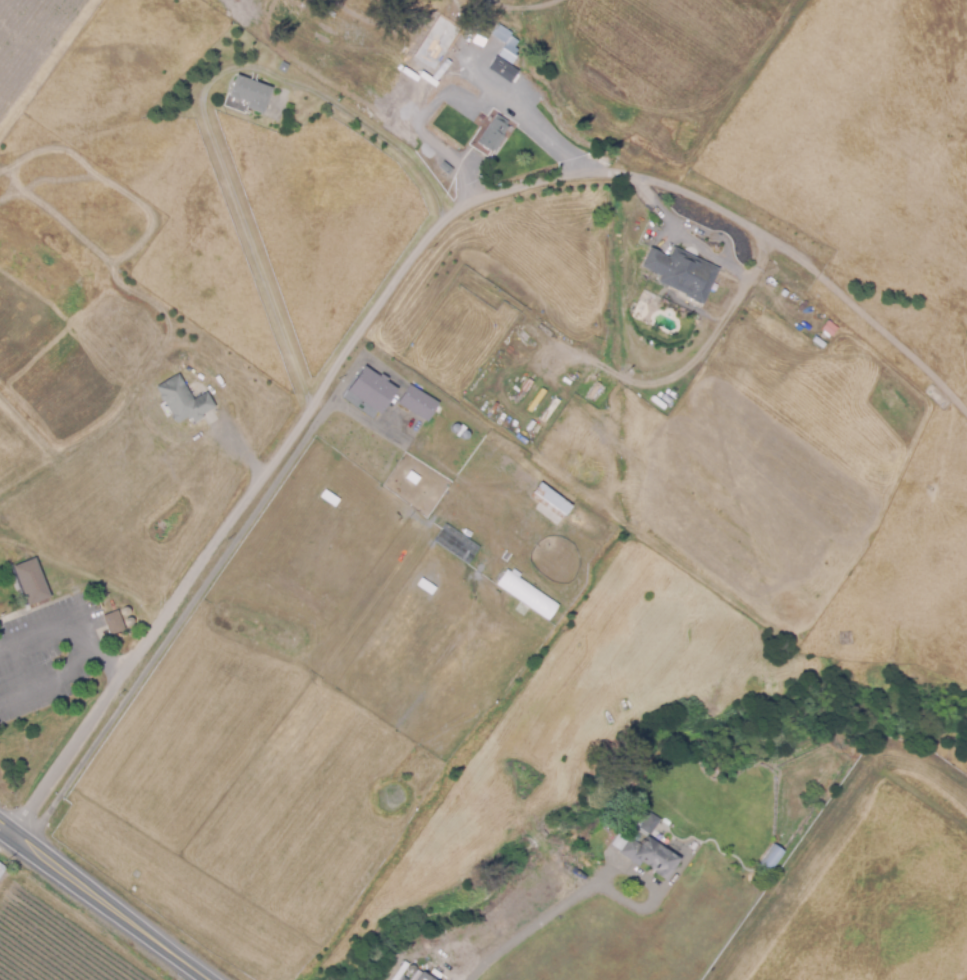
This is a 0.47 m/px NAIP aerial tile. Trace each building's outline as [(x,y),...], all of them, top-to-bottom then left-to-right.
[(413,58),(435,69),(456,24),(434,14),(413,58)] [(496,55),(509,63),(518,50),(513,47),(519,39),(496,24),(489,34),(504,43),(496,55)] [(464,45),(456,41),(463,30),(470,34),(464,45)] [(502,49),(498,45),(502,40),(506,43),(502,49)] [(493,61),(497,54),(508,61),(520,68),(512,82),(489,68),(493,61)] [(282,62),(283,60),(289,62),(290,63),(285,72),(279,69),(282,62)] [(263,113),(247,107),(249,101),(240,98),(240,99),(229,95),(237,74),(272,87),(263,113)] [(535,96),(529,92),(535,83),(541,86),(535,96)] [(404,105),(398,99),(406,90),(413,96),(404,105)] [(530,106),(518,99),(523,91),(535,98),(530,106)] [(414,114),(406,108),(415,96),(422,101),(414,114)] [(493,152),(478,142),(499,112),(513,122),(509,127),(515,131),(512,136),(506,132),(504,134),(505,135),(493,152)] [(450,174),(440,166),(445,160),(455,167),(450,174)] [(668,257),(672,248),(719,270),(704,303),(657,281),(659,275),(640,267),(649,248),(668,257)] [(809,341),(823,324),(833,332),(820,349),(809,341)] [(382,413),(348,390),(365,365),(398,388),(382,413)] [(178,423),(156,386),(179,373),(194,399),(209,390),(218,406),(203,414),(204,416),(194,422),(192,417),(189,419),(188,417),(178,423)] [(434,440),(419,430),(426,419),(399,402),(411,383),(439,401),(433,411),(447,420),(434,440)] [(564,519),(530,495),(534,490),(535,490),(541,482),(574,505),(564,519)] [(12,567),(34,560),(50,598),(28,607),(12,567)] [(549,619),(498,584),(508,569),(560,604),(549,619)] [(96,605),(94,599),(100,597),(102,603),(96,605)] [(112,634),(104,615),(118,609),(126,628),(112,634)] [(651,834),(640,827),(650,811),(661,817),(651,834)] [(666,881),(654,872),(656,870),(642,860),(639,866),(619,852),(631,836),(642,844),(648,835),(681,859),(666,881)] [(770,871),(760,863),(775,843),(785,851),(770,871)] [(765,879),(760,875),(764,869),(769,873),(765,879)] [(422,970),(437,979),(415,979),(422,970)]
